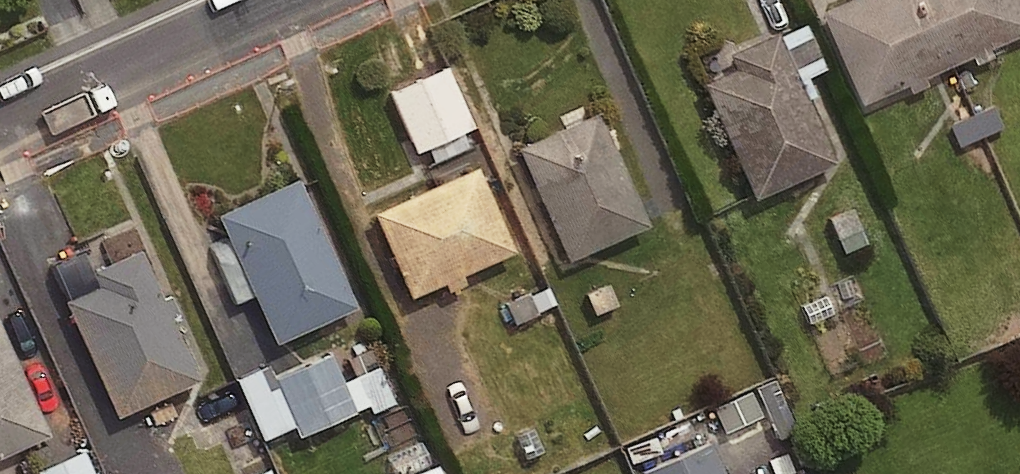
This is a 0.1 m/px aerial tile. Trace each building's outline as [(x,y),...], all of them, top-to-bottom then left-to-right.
[(824,3),(867,97),(1019,28),(1019,0),(830,0),(824,3)] [(838,162),(779,31),(730,53),(737,68),(705,82),(757,198),(838,162)] [(468,145),(460,128),(470,124),(444,65),(388,89),(413,148),(422,145),(429,161),(468,145)] [(1004,122),(985,74),(944,90),(963,138),(1004,122)] [(645,221),(595,108),(513,145),(563,258),(645,221)] [(513,247),(475,162),(371,208),(409,293),(513,247)] [(357,303),(299,175),(218,211),(277,339),(357,303)] [(203,385),(144,255),(97,276),(104,291),(70,307),(122,421),(203,385)] [(556,296),(579,287),(590,315),(617,304),(606,276),(593,281),(583,258),(546,273),(556,296)] [(0,321),(0,464),(54,440),(0,321)] [(376,365),(339,381),(326,350),(268,375),(263,363),(233,375),(260,439),(289,426),(292,433),(366,403),(369,412),(392,402),(376,365)] [(797,428),(773,377),(737,393),(742,406),(759,398),(777,437),(797,428)] [(714,462),(704,440),(637,472),(639,473),(730,473),(739,470),(731,454),(714,462)] [(81,448),(35,468),(37,473),(93,473),(81,448)] [(438,463),(412,473),(413,473),(442,473),(438,463)] [(269,465),(247,473),(273,473),(269,465)]
